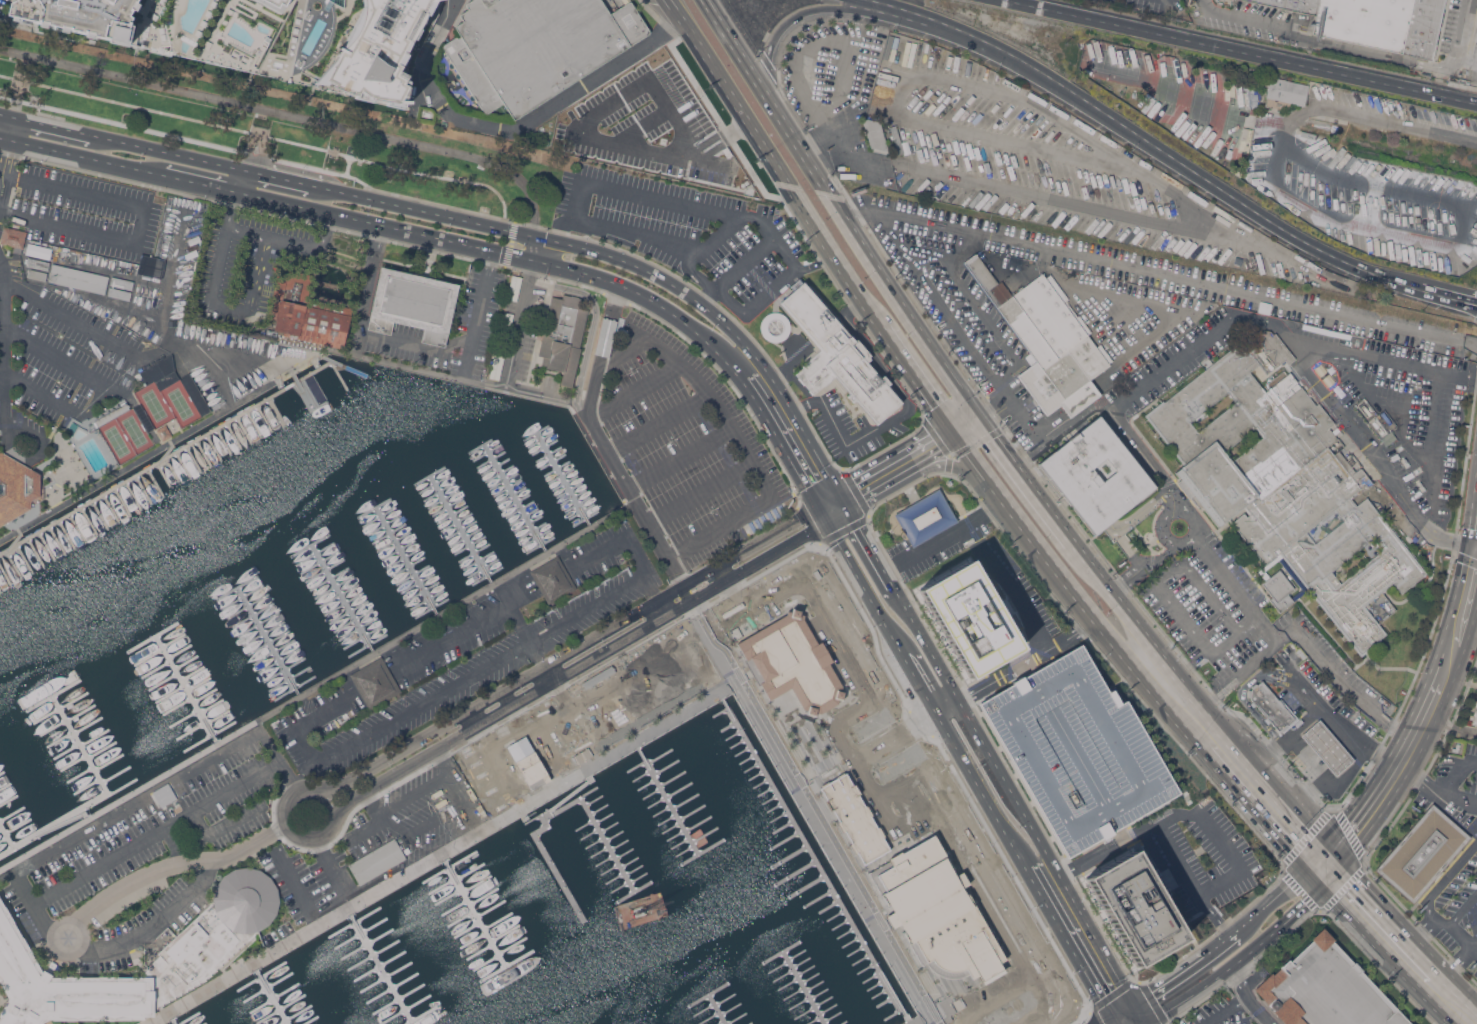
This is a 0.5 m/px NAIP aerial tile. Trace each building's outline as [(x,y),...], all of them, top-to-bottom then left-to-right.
[(134,25),(126,22),(137,0),(7,0),(0,3),(0,18),(129,48),(134,25)] [(285,24),(239,0),(297,0),(285,24)] [(285,24),(297,0),(435,0),(427,15),(425,14),(405,53),(407,54),(398,70),(407,75),(405,78),(408,79),(407,85),(408,86),(406,96),(403,94),(399,99),(410,100),(410,103),(404,103),(403,108),(386,104),(386,102),(374,99),(373,101),(354,97),(355,95),(331,86),(332,83),(328,81),(327,84),(315,82),(317,79),(315,78),(311,84),(291,80),(291,82),(281,79),(281,77),(259,72),(285,24)] [(470,98),(470,96),(470,95),(467,90),(468,89),(468,88),(467,89),(466,89),(465,89),(464,88),(463,87),(463,86),(464,84),(465,84),(465,83),(463,84),(459,79),(461,77),(460,77),(458,78),(457,77),(456,76),(456,75),(456,74),(457,73),(458,72),(458,71),(455,73),(453,68),(455,67),(455,66),(452,67),(451,67),(450,66),(449,65),(449,64),(450,62),(452,62),(446,52),(443,47),(443,46),(443,45),(444,44),(445,43),(456,36),(457,36),(458,38),(461,36),(456,28),(455,27),(456,26),(456,25),(457,25),(463,21),(460,16),(460,15),(461,13),(468,9),(466,5),(466,4),(467,3),(468,2),(471,0),(602,0),(611,13),(629,1),(631,1),(632,2),(650,30),(650,31),(650,32),(515,119),(504,103),(486,114),(475,98),(473,100),(472,100),(471,100),(470,99),(470,98)] [(1315,14),(1251,0),(1319,0),(1315,19),(1314,19),(1315,14)] [(1315,19),(1319,0),(1414,0),(1402,53),(1311,33),(1314,19),(1315,19)] [(1402,53),(1414,0),(1450,0),(1438,56),(1433,55),(1432,59),(1402,53)] [(613,113),(665,82),(649,56),(572,104),(583,122),(609,106),(613,113)] [(1309,84),(1304,105),(1266,97),(1269,86),(1268,85),(1269,81),(1270,76),(1309,84)] [(871,149),(862,117),(880,121),(890,151),(875,148),(871,149)] [(904,153),(898,154),(890,126),(896,124),(904,153)] [(27,231),(23,248),(22,248),(21,253),(13,251),(14,246),(0,243),(4,226),(27,231)] [(53,248),(51,259),(26,254),(28,243),(53,248)] [(166,259),(162,278),(137,273),(138,268),(135,268),(136,263),(139,264),(142,253),(166,259)] [(1069,299),(1066,300),(1078,316),(1079,315),(1091,331),(1087,334),(1096,347),(1100,343),(1113,360),(1108,363),(1110,364),(1090,379),(1101,394),(1071,416),(1061,404),(1047,414),(1018,375),(1031,364),(1025,356),(1031,352),(964,262),(976,253),(998,283),(1001,280),(1011,293),(1013,291),(1015,293),(1019,289),(1023,286),(1024,287),(1042,273),(1046,278),(1050,274),(1069,299)] [(48,270),(26,265),(26,263),(24,262),(25,257),(28,258),(28,257),(50,262),(48,270)] [(57,283),(57,284),(48,282),(53,263),(109,276),(105,293),(57,283)] [(458,284),(447,333),(446,333),(443,346),(420,341),(423,328),(393,321),(389,334),(366,329),(380,266),(458,284)] [(47,272),(45,281),(28,277),(30,268),(47,272)] [(343,348),(283,334),(284,331),(274,329),(277,319),(268,317),(278,274),(288,276),(289,269),(312,274),(307,298),(316,300),(317,294),(334,298),(333,303),(353,308),(343,348)] [(112,276),(134,281),(132,289),(110,284),(112,276)] [(877,424),(856,400),(853,401),(848,395),(850,393),(835,377),(826,385),(825,384),(814,394),(813,393),(812,394),(809,390),(810,389),(805,384),(804,384),(798,378),(799,377),(796,373),(804,366),(803,365),(821,349),(780,302),(804,282),(854,340),(857,338),(871,355),(869,357),(871,359),(867,362),(880,377),(884,375),(891,383),(888,385),(902,402),(877,424)] [(110,286),(132,291),(129,300),(108,295),(110,286)] [(573,386),(561,384),(564,371),(546,367),(547,365),(541,364),(543,356),(538,354),(552,296),(563,298),(564,293),(581,297),(579,307),(589,309),(588,310),(590,310),(589,312),(588,312),(580,347),(581,348),(573,386)] [(763,336),(761,334),(760,331),(760,329),(760,326),(761,321),(763,318),(765,316),(767,314),(770,313),(772,312),(777,312),(781,314),(785,317),(788,321),(789,325),(789,330),(787,334),(784,338),(780,340),(775,341),(771,341),(767,339),(763,336)] [(1279,552),(1276,555),(1265,564),(1231,522),(1244,512),(1247,515),(1249,514),(1243,507),(1218,526),(1193,495),(1189,498),(1176,483),(1181,479),(1175,471),(1183,465),(1144,415),(1163,400),(1164,401),(1243,339),(1245,341),(1259,330),(1261,332),(1265,329),(1270,329),(1273,334),(1275,332),(1296,358),(1289,364),(1286,361),(1283,364),(1281,363),(1266,374),(1259,364),(1250,371),(1277,405),(1302,386),(1316,404),(1319,402),(1335,423),(1329,427),(1337,438),(1328,446),(1334,454),(1339,451),(1355,472),(1361,467),(1373,483),(1368,487),(1366,484),(1349,497),(1355,506),(1367,497),(1426,573),(1401,593),(1393,582),(1387,587),(1388,588),(1384,591),(1383,590),(1364,605),(1386,633),(1380,638),(1381,640),(1360,656),(1282,556),(1279,552)] [(127,402),(130,408),(98,427),(95,420),(127,402)] [(1037,463),(1099,415),(1155,487),(1094,535),(1037,463)] [(166,424),(172,435),(163,440),(156,429),(166,424)] [(31,508),(0,526),(0,450),(41,473),(40,497),(39,501),(32,505),(31,508)] [(939,488),(957,521),(913,546),(894,514),(939,488)] [(1258,571),(1277,556),(1276,555),(1279,552),(1282,556),(1265,570),(1269,576),(1265,579),(1258,571)] [(577,587),(549,604),(543,594),(529,571),(558,554),(577,587)] [(1021,648),(969,679),(917,589),(970,559),(1021,648)] [(1279,569),(1294,588),(1276,602),(1261,583),(1265,579),(1269,576),(1279,569)] [(737,650),(764,700),(785,689),(798,712),(802,715),(811,718),(832,707),(837,701),(839,691),(825,666),(829,664),(817,643),(812,645),(796,617),(737,650)] [(1179,793),(1112,831),(1113,833),(1102,839),(1102,838),(1067,858),(979,703),(1013,683),(1012,682),(1022,676),(1023,677),(1081,644),(1108,691),(1112,689),(1120,703),(1125,699),(1179,793)] [(401,691),(370,709),(350,674),(381,656),(401,691)] [(1248,685),(1255,679),(1258,683),(1261,679),(1295,718),(1286,726),(1286,727),(1281,731),(1281,730),(1279,732),(1271,722),(1268,725),(1262,718),(1265,716),(1257,706),(1254,709),(1248,702),(1251,699),(1251,698),(1251,697),(1248,697),(1249,689),(1251,690),(1251,689),(1248,685)] [(1469,723),(1476,725),(1476,685),(1469,723)] [(1354,759),(1335,775),(1300,735),(1319,718),(1354,759)] [(859,868),(887,850),(841,775),(818,788),(830,807),(824,810),(859,868)] [(177,797),(161,806),(152,791),(168,782),(177,797)] [(1413,903),(1374,870),(1432,803),(1470,836),(1413,903)] [(916,964),(871,877),(889,867),(885,859),(929,836),(997,962),(967,978),(962,968),(956,971),(939,972),(935,970),(924,960),(916,964)] [(360,885),(348,864),(394,837),(406,858),(360,885)] [(1184,939),(1135,967),(1084,878),(1132,850),(1184,939)] [(41,1019),(38,1023),(0,1023),(0,1016),(1,1016),(3,1017),(14,998),(1,977),(0,978),(0,901),(3,904),(5,906),(6,908),(7,913),(5,915),(7,917),(9,916),(12,919),(14,922),(15,925),(18,928),(19,930),(20,932),(21,937),(19,938),(20,941),(23,940),(26,943),(27,945),(29,949),(31,952),(33,953),(34,955),(35,960),(32,961),(40,975),(48,959),(58,965),(50,981),(64,980),(64,979),(65,978),(67,977),(70,976),(72,976),(74,976),(75,977),(77,978),(79,976),(80,976),(83,976),(86,977),(88,979),(89,980),(91,980),(91,978),(93,977),(96,977),(99,976),(106,977),(109,976),(111,977),(113,977),(113,980),(119,980),(118,979),(120,977),(122,977),(125,976),(131,977),(135,976),(137,976),(142,978),(139,974),(159,955),(158,953),(213,901),(212,898),(213,888),(214,886),(217,882),(222,876),(224,873),(228,870),(234,867),(239,866),(243,865),(247,865),(252,866),(257,868),(261,869),(264,871),(268,874),(272,879),(275,885),(278,891),(279,897),(279,901),(279,907),(277,913),(274,919),(270,923),(267,925),(261,929),(253,933),(205,979),(154,1008),(150,1008),(150,1012),(141,1012),(141,1015),(139,1015),(138,1017),(136,1018),(132,1019),(128,1018),(123,1019),(120,1019),(116,1018),(114,1017),(114,1016),(112,1016),(111,1017),(109,1018),(108,1018),(106,1019),(101,1018),(99,1019),(96,1019),(93,1019),(91,1019),(88,1017),(88,1015),(84,1015),(84,1017),(83,1018),(81,1019),(78,1019),(73,1018),(70,1019),(68,1019),(66,1019),(63,1018),(61,1017),(61,1015),(47,1015),(41,1019)] [(1332,941),(1410,1023),(1284,1023),(1272,1011),(1274,1010),(1254,989),(1272,972),(1273,974),(1288,959),(1290,960),(1311,940),(1310,939),(1322,927),(1334,939),(1332,941)]
